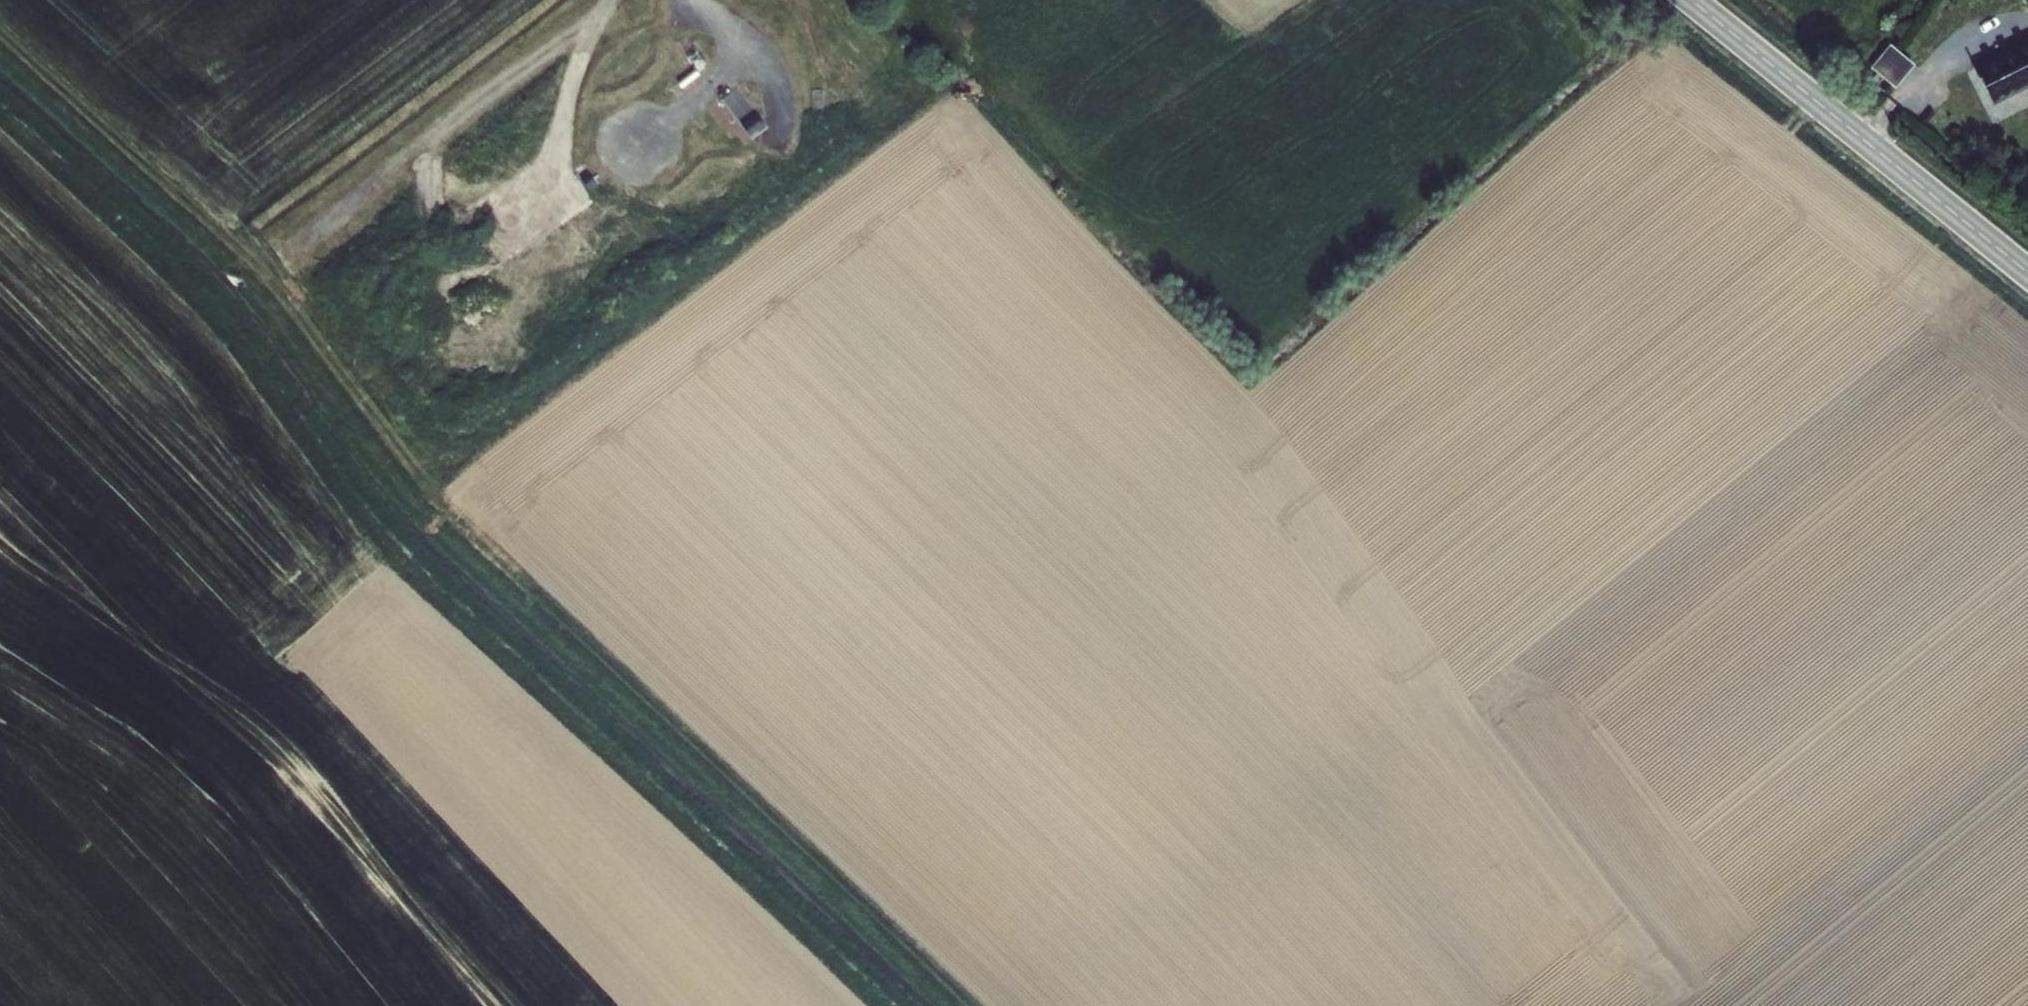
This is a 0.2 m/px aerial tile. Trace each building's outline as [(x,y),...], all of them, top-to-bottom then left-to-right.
[(1984,57),(2004,95),(2027,82),(2027,33),(1984,57)] [(742,121),(758,114),(747,88),(731,95),(742,121)]
